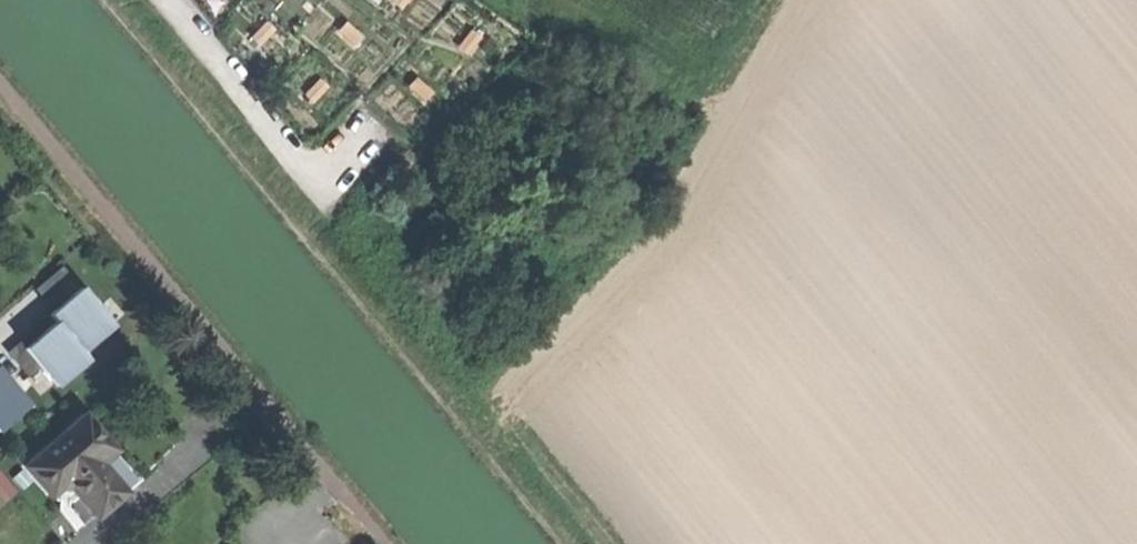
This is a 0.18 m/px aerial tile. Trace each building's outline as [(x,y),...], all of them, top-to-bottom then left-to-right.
[(40,287),(56,307),(66,299),(58,288),(73,276),(65,267),(40,287)] [(58,318),(84,350),(118,322),(85,283),(66,299),(56,307),(51,311),(58,318)] [(41,367),(56,386),(90,358),(84,350),(58,318),(43,331),(24,346),(41,367)] [(31,376),(41,367),(24,346),(43,331),(39,326),(10,350),(31,376)] [(33,402),(0,363),(0,429),(33,402)] [(81,414),(23,466),(48,494),(58,486),(68,486),(78,498),(95,517),(124,492),(123,490),(93,456),(107,444),(81,414)] [(137,477),(107,444),(93,456),(123,490),(137,477)]
